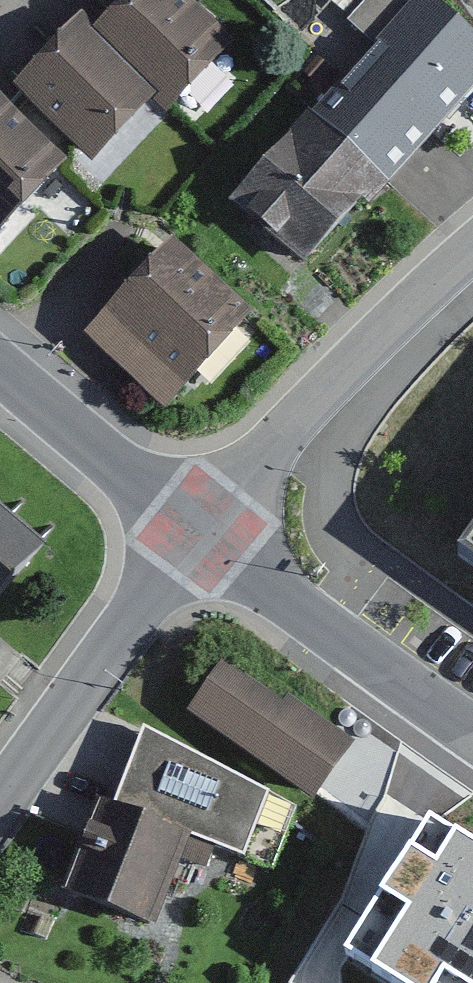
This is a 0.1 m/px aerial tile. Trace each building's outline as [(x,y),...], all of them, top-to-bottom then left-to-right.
[(158,108),(170,119),(235,49),(182,0),(123,0),(85,41),(158,108)] [(230,216),(309,283),(472,88),(472,38),(428,0),(412,0),(230,216)] [(158,108),(85,41),(72,28),(5,100),(74,164),(91,180),(158,108)] [(5,100),(0,96),(0,244),(74,164),(5,100)] [(174,244),(101,326),(181,397),(254,315),(174,244)] [(433,552),(472,579),(472,497),(433,552)] [(36,554),(0,523),(0,597),(36,554)] [(338,736),(212,661),(176,720),(302,795),(338,736)] [(114,803),(86,804),(63,892),(149,924),(184,834),(231,856),(262,796),(135,726),(114,803)]
